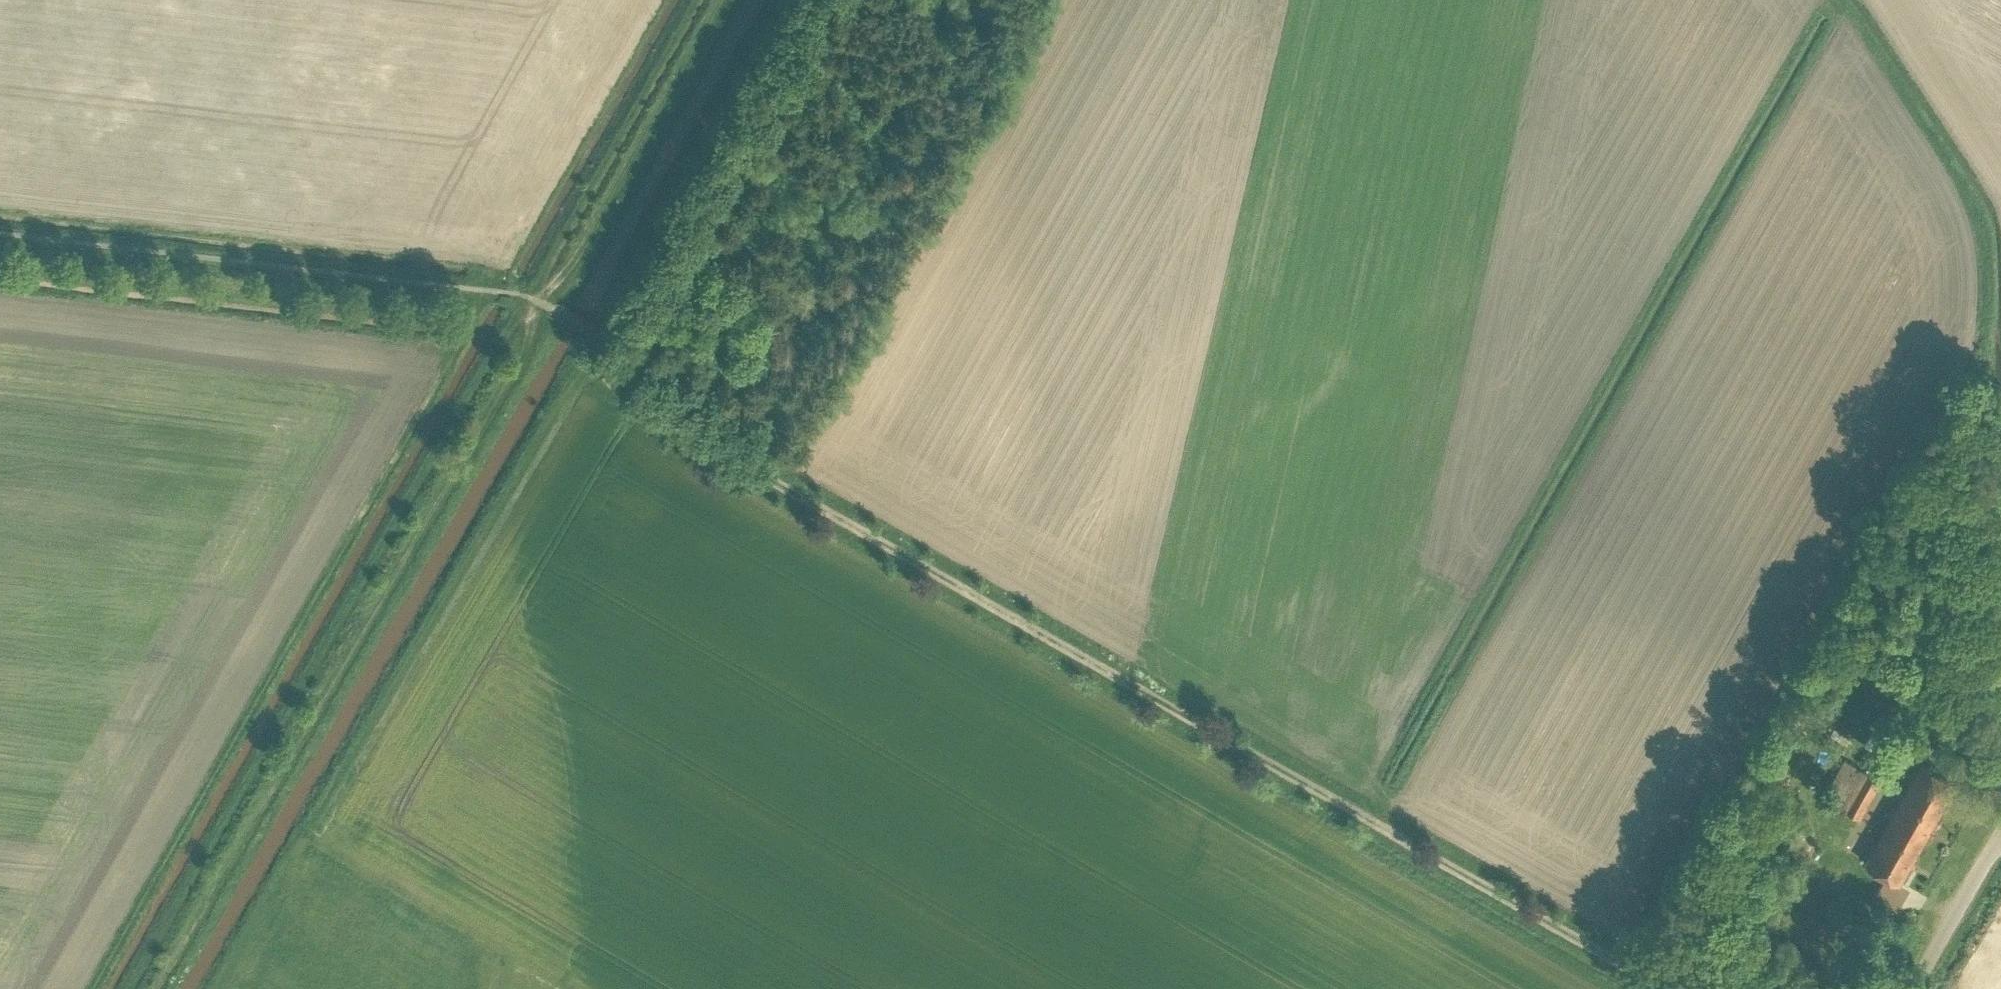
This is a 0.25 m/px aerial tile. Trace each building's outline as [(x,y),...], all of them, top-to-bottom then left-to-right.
[(1832,808),(1852,821),(1885,768),(1853,748),(1836,776),(1848,784),(1832,808)] [(1872,857),(1899,873),(1952,785),(1925,769),(1872,857)]
